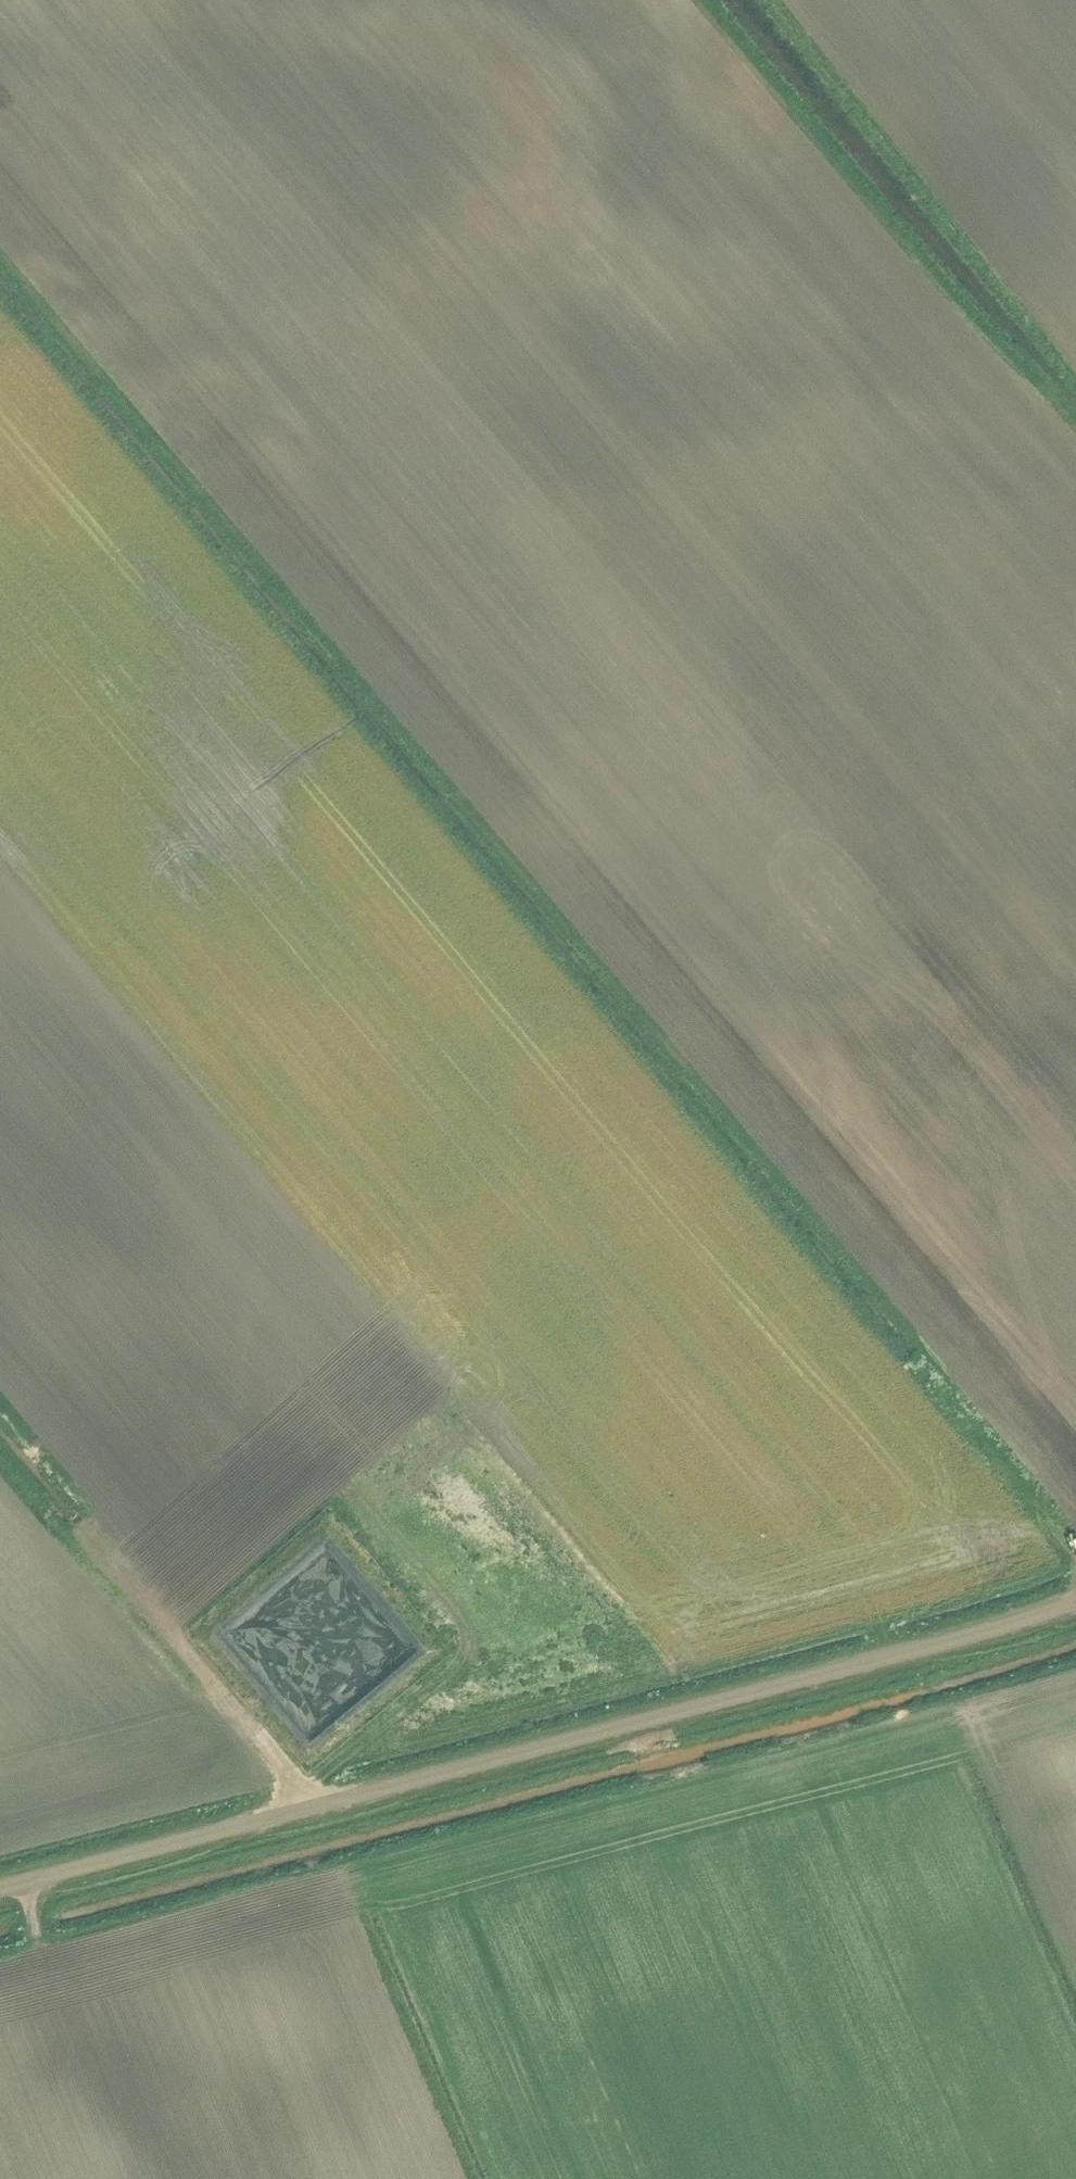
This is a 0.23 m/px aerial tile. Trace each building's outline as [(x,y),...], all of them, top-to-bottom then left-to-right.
[(250,1619),(231,1621),(232,1644),(258,1642),(260,1671),(284,1670),(283,1659),(295,1658),(294,1639),(279,1640),(278,1629),(251,1631),(250,1619)]
